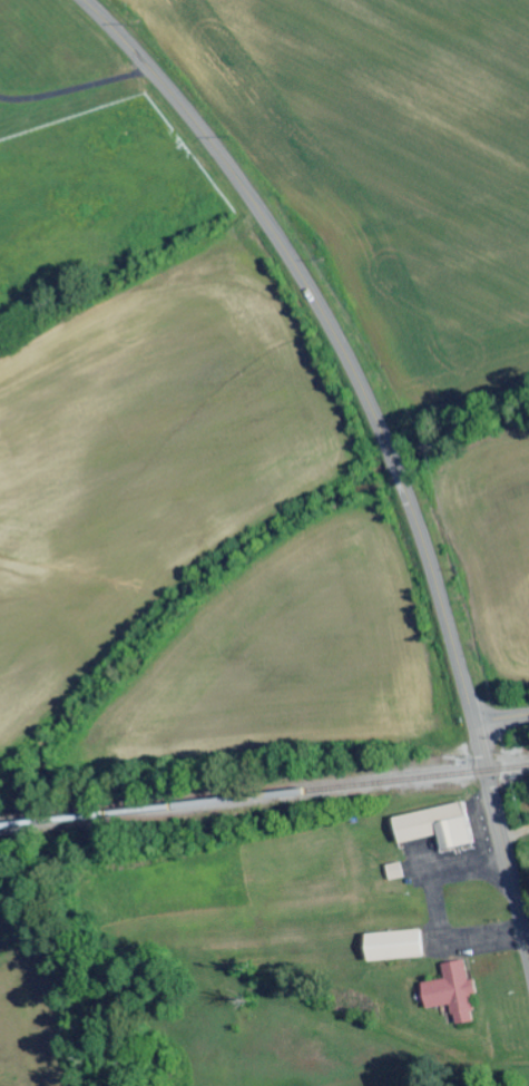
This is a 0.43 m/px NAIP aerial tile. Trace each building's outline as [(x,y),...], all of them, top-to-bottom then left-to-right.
[(395,845),(436,837),(438,852),(470,846),(462,804),(390,818),(395,845)] [(385,867),(389,882),(404,878),(400,863),(385,867)] [(364,962),(421,959),(419,932),(363,935),(364,962)] [(441,965),(443,980),(419,984),(424,1010),(450,1006),(453,1026),(474,1023),(470,995),(475,994),(473,980),(468,981),(464,961),(441,965)]
